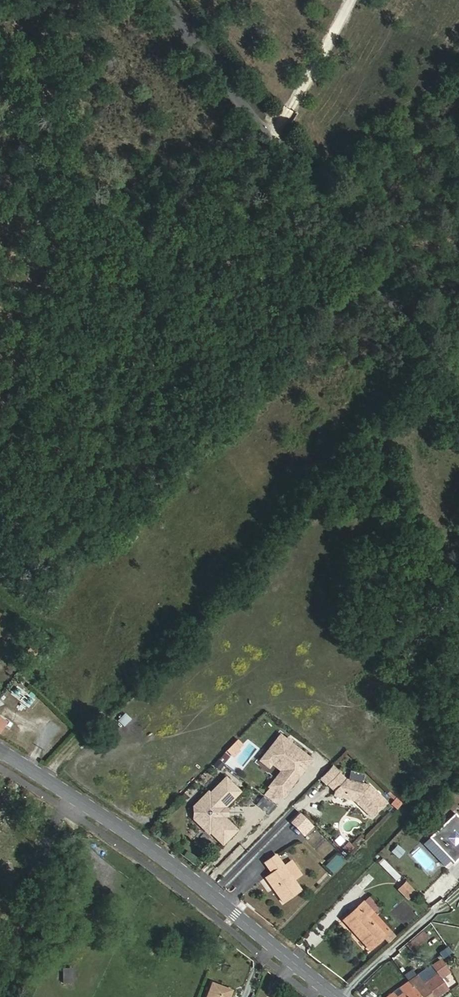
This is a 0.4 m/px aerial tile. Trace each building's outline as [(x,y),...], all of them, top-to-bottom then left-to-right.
[(124,728),(132,719),(124,713),(117,722),(124,728)] [(311,760),(280,736),(266,754),(274,760),(284,768),(269,787),(282,797),(311,760)] [(274,760),(266,754),(260,761),(269,767),(274,760)] [(328,787),(340,774),(334,768),(322,781),(328,787)] [(353,802),(357,806),(369,819),(385,804),(369,788),(346,780),(340,774),(328,787),(336,795),(335,797),(353,802)] [(214,834),(223,843),(237,829),(223,815),(223,808),(240,791),(226,777),(210,793),(209,791),(197,803),(204,809),(204,815),(198,821),(209,832),(212,829),(215,832),(214,834)] [(352,811),(357,806),(353,802),(335,797),(333,803),(350,809),(352,811)] [(397,810),(403,804),(396,797),(390,803),(397,810)] [(261,798),(258,805),(271,811),(274,804),(261,798)] [(194,806),(194,818),(198,821),(204,815),(204,809),(197,803),(194,806)] [(312,823),(301,811),(292,820),(303,831),(312,823)] [(455,863),(458,859),(458,816),(456,812),(424,843),(446,866),(452,860),(455,863)] [(349,842),(343,847),(349,852),(354,847),(349,842)] [(400,859),(406,851),(397,845),(391,853),(400,859)] [(325,866),(334,875),(347,862),(338,853),(325,866)] [(279,871),(276,874),(270,879),(291,902),(307,886),(299,878),(305,872),(293,859),(287,865),(278,855),(267,865),(273,871),(276,868),(279,871)] [(383,859),(378,864),(396,881),(401,876),(383,859)] [(414,890),(405,881),(398,888),(407,897),(414,890)] [(343,920),(350,928),(369,949),(390,931),(369,909),(363,902),(343,920)] [(411,951),(427,937),(423,931),(406,946),(411,951)] [(431,965),(436,973),(441,979),(449,973),(439,959),(431,965)] [(422,983),(436,973),(431,965),(408,982),(418,996),(432,996),(422,983)] [(73,967),(62,967),(63,983),(74,983),(73,967)] [(432,996),(435,996),(447,988),(441,979),(436,973),(422,983),(432,996)] [(206,996),(229,996),(232,990),(212,982),(206,996)] [(408,982),(387,996),(418,996),(408,982)]
